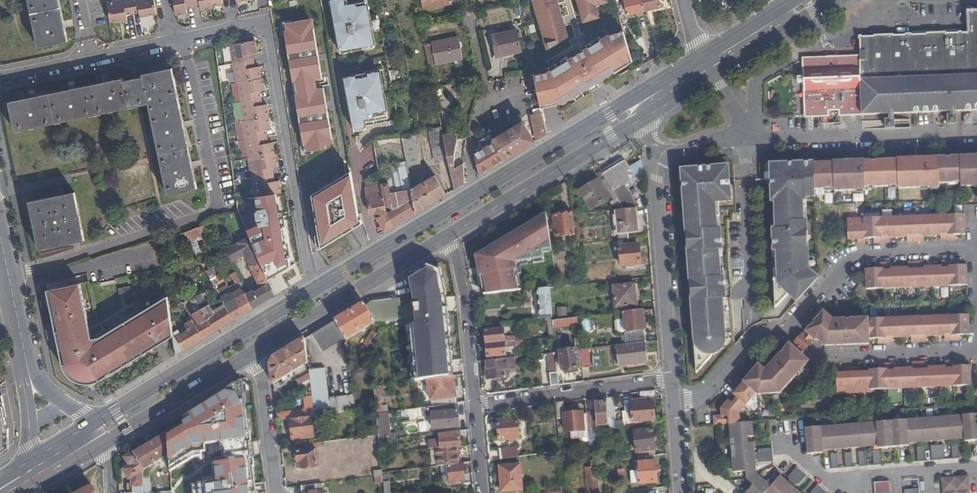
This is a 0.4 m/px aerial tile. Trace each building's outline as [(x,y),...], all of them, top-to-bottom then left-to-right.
[(40,47),(59,43),(70,40),(62,0),(31,0),(40,47)] [(134,13),(132,0),(123,0),(108,3),(112,22),(128,18),(127,14),(134,13)] [(134,13),(142,11),(143,16),(159,13),(157,0),(132,0),(134,13)] [(178,14),(189,12),(188,7),(187,3),(195,1),(194,0),(175,0),(178,14)] [(213,7),(213,4),(212,0),(194,0),(195,1),(201,0),(201,4),(202,9),(213,7)] [(375,43),(368,4),(359,6),(358,2),(345,4),(345,0),(332,0),(337,26),(342,28),(339,35),(341,49),(375,43)] [(452,4),(451,0),(424,0),(426,9),(452,4)] [(548,49),(568,36),(558,0),(534,0),(548,49)] [(585,22),(599,18),(596,6),(608,2),(607,0),(578,0),(585,22)] [(645,10),(642,0),(625,0),(622,1),(623,7),(626,7),(628,14),(645,10)] [(645,10),(662,6),(660,0),(642,0),(645,10)] [(863,116),(931,113),(976,111),(976,11),(967,12),(968,33),(859,38),(860,57),(863,116)] [(305,21),(288,24),(289,31),(286,31),(304,144),(307,144),(309,152),(327,149),(327,144),(334,143),(325,88),(316,89),(315,79),(322,77),(313,24),(306,25),(305,21)] [(550,71),(535,75),(541,104),(564,98),(565,102),(616,71),(615,68),(632,58),(624,30),(610,35),(550,71)] [(497,56),(522,52),(518,31),(493,35),(497,56)] [(459,38),(425,44),(429,65),(464,58),(459,38)] [(230,45),(233,65),(249,62),(248,55),(252,54),(257,54),(254,41),(230,45)] [(863,116),(860,57),(803,60),(803,78),(803,84),(805,118),(863,116)] [(632,58),(615,68),(616,71),(633,61),(632,58)] [(249,62),(233,65),(236,83),(238,83),(261,79),(259,67),(254,68),(250,68),(249,62)] [(233,76),(233,72),(230,72),(230,66),(221,66),(221,77),(233,76)] [(123,78),(77,88),(77,89),(37,98),(41,126),(149,103),(168,195),(197,189),(171,68),(143,74),(143,78),(124,82),(123,78)] [(388,114),(380,71),(369,73),(369,76),(358,78),(357,75),(346,77),(355,127),(367,125),(365,118),(388,114)] [(264,91),(262,79),(261,79),(238,83),(241,102),(257,99),(256,92),(259,92),(264,91)] [(77,89),(77,88),(37,96),(9,102),(15,132),(41,126),(37,98),(77,89)] [(564,98),(541,104),(542,108),(565,102),(564,98)] [(241,102),(244,121),(268,117),(269,117),(267,104),(262,105),(258,106),(257,99),(241,102)] [(532,114),(537,141),(548,134),(543,112),(532,114)] [(242,121),(245,140),(263,137),(262,130),(266,129),(270,129),(268,117),(244,121),(242,121)] [(895,119),(885,119),(885,127),(894,127),(895,119)] [(475,154),(479,175),(535,142),(523,123),(495,140),(494,142),(485,148),(475,154)] [(442,175),(451,173),(444,138),(441,126),(429,129),(435,160),(438,160),(442,175)] [(414,132),(401,134),(402,137),(407,166),(420,163),(414,132)] [(494,142),(495,140),(491,133),(480,139),(485,148),(494,142)] [(451,173),(454,190),(464,184),(464,164),(461,154),(464,154),(467,140),(459,141),(453,142),(452,136),(444,138),(451,173)] [(248,159),(275,155),(273,142),(268,143),(264,144),(263,137),(245,140),(248,159)] [(480,139),(475,154),(485,148),(480,139)] [(251,178),(269,175),(268,168),(272,167),(277,167),(275,155),(248,159),(248,162),(251,178)] [(786,294),(789,291),(797,299),(813,281),(805,273),(804,253),(808,253),(807,231),(803,231),(803,202),(806,201),(806,198),(814,197),(814,193),(834,192),(834,195),(866,194),(866,191),(898,190),(899,193),(939,192),(939,189),(961,188),(961,192),(974,192),(974,189),(976,189),(976,158),(897,161),(897,162),(864,163),(864,162),(833,163),(833,164),(813,165),(813,164),(773,166),(772,167),(770,169),(770,193),(774,193),(774,202),(774,227),(772,228),(772,250),(775,250),(775,257),(776,269),(773,275),(774,306),(786,294)] [(624,160),(602,173),(618,198),(624,209),(637,208),(624,186),(634,177),(624,160)] [(724,296),(723,274),(719,275),(719,268),(718,255),(718,248),(721,248),(719,229),(716,229),(715,217),(714,204),(717,203),(717,196),(729,195),(727,171),(725,169),(722,167),(686,171),(684,172),(681,174),(681,177),(683,206),(687,205),(687,212),(688,224),(689,231),(685,231),(687,252),(691,252),(692,259),(693,278),(689,278),(691,302),(695,302),(695,309),(696,319),(697,327),(693,327),(697,372),(711,356),(711,350),(716,348),(720,345),(722,340),(722,338),(721,331),(724,330),(721,297),(724,296)] [(385,208),(394,225),(416,213),(412,189),(411,189),(407,168),(399,169),(399,174),(387,176),(388,183),(381,184),(385,208)] [(351,171),(312,194),(321,247),(362,222),(361,219),(359,218),(351,171)] [(601,171),(599,172),(615,200),(618,198),(602,173),(601,171)] [(255,197),(281,193),(279,180),(274,181),(270,182),(269,175),(251,178),(254,197),(255,197)] [(412,189),(416,213),(446,194),(435,175),(412,189)] [(375,213),(384,230),(394,225),(385,208),(381,184),(376,185),(375,179),(366,180),(367,187),(366,187),(371,213),(375,213)] [(609,198),(598,179),(579,190),(591,209),(609,198)] [(50,198),(57,246),(85,240),(75,193),(50,198)] [(283,205),(281,193),(255,197),(258,216),(276,213),(274,206),(278,205),(283,205)] [(717,196),(717,203),(730,202),(729,195),(717,196)] [(39,250),(57,246),(50,198),(30,202),(39,250)] [(624,209),(618,198),(615,200),(614,200),(619,210),(624,209)] [(628,233),(639,232),(637,208),(624,209),(619,210),(617,210),(619,233),(620,240),(629,239),(628,233)] [(546,213),(476,256),(482,282),(486,281),(489,294),(508,292),(514,291),(519,291),(516,276),(519,275),(517,265),(517,262),(540,259),(539,252),(538,249),(551,247),(546,213)] [(573,214),(572,213),(554,215),(555,224),(555,229),(556,236),(575,234),(573,214)] [(965,239),(963,220),(847,222),(848,245),(858,245),(858,249),(866,249),(867,243),(874,243),(874,248),(890,247),(890,242),(907,242),(907,247),(922,246),(922,241),(939,241),(939,245),(955,245),(955,239),(965,239)] [(213,228),(211,222),(197,227),(200,233),(213,228)] [(200,233),(197,227),(184,233),(188,240),(201,234),(200,233)] [(253,308),(275,295),(264,270),(249,236),(225,251),(231,263),(245,254),(258,286),(244,294),(253,308)] [(629,239),(620,240),(620,246),(622,265),(628,265),(631,264),(641,263),(639,244),(638,238),(629,239)] [(805,273),(813,281),(816,279),(809,272),(808,253),(804,253),(805,273)] [(540,259),(517,262),(517,265),(519,275),(522,275),(521,265),(540,262),(540,259)] [(875,271),(866,272),(867,292),(891,290),(967,288),(966,269),(956,269),(956,264),(940,265),(940,270),(923,270),(923,265),(907,265),(907,271),(891,271),(890,267),(875,267),(875,271)] [(208,271),(215,284),(221,281),(214,268),(208,271)] [(86,280),(53,287),(69,361),(70,363),(71,364),(72,366),(74,368),(75,369),(77,371),(78,372),(80,374),(82,375),(84,376),(86,377),(88,377),(90,378),(92,378),(94,379),(96,379),(98,379),(172,334),(169,309),(110,347),(101,349),(86,280)] [(243,314),(253,308),(244,294),(243,291),(241,281),(236,284),(239,289),(233,293),(243,314)] [(622,307),(637,305),(638,305),(635,284),(615,286),(617,307),(622,307)] [(550,287),(537,289),(540,315),(544,315),(552,314),(550,287)] [(789,291),(786,294),(794,302),(797,299),(789,291)] [(233,320),(243,314),(233,293),(221,299),(225,306),(233,320)] [(193,297),(199,307),(202,305),(203,307),(207,306),(200,294),(193,297)] [(430,316),(448,313),(445,297),(428,299),(430,316)] [(365,305),(376,322),(405,317),(409,325),(418,324),(417,317),(416,304),(399,306),(398,298),(372,301),(365,305)] [(416,304),(417,317),(430,316),(428,299),(415,301),(416,304)] [(335,321),(346,337),(347,339),(376,322),(365,305),(364,303),(335,321)] [(213,332),(233,320),(225,306),(212,315),(207,306),(203,307),(202,305),(199,307),(213,332)] [(203,338),(213,332),(199,307),(196,309),(197,310),(191,314),(196,324),(195,325),(203,338)] [(644,329),(642,309),(637,310),(622,311),(617,312),(618,316),(624,315),(624,318),(625,331),(644,329)] [(430,316),(433,340),(428,341),(429,351),(434,350),(452,348),(448,313),(430,316)] [(807,334),(813,340),(815,342),(819,341),(826,347),(868,346),(868,341),(878,341),(878,346),(893,345),(893,340),(911,340),(911,345),(926,344),(926,339),(943,339),(943,343),(958,343),(958,338),(968,338),(968,318),(918,319),(833,322),(824,314),(807,334)] [(578,316),(552,319),(553,326),(578,324),(578,316)] [(624,318),(617,318),(618,331),(624,331),(625,331),(624,318)] [(176,354),(203,338),(195,325),(191,320),(185,324),(188,329),(181,333),(179,330),(172,334),(176,354)] [(581,321),(582,333),(590,332),(589,320),(581,321)] [(335,321),(313,334),(323,351),(346,337),(335,321)] [(485,330),(487,344),(507,341),(515,340),(524,340),(523,335),(506,336),(507,339),(504,339),(503,328),(485,330)] [(646,341),(644,329),(625,331),(624,331),(625,343),(646,341)] [(376,336),(378,333),(375,330),(365,344),(369,347),(371,344),(376,336)] [(793,349),(800,356),(802,353),(804,354),(809,348),(812,344),(811,343),(813,340),(807,334),(804,336),(802,335),(799,339),(794,344),(795,346),(793,349)] [(380,336),(376,336),(371,344),(372,358),(378,358),(377,344),(380,343),(380,336)] [(308,362),(305,339),(273,358),(271,364),(273,383),(308,362)] [(507,341),(487,344),(488,357),(506,355),(505,344),(507,344),(507,341)] [(648,360),(646,341),(625,343),(616,344),(618,364),(648,360)] [(713,417),(714,426),(728,425),(739,424),(739,410),(743,409),(757,394),(759,395),(780,395),(809,364),(800,356),(793,349),(790,346),(765,372),(760,367),(721,409),(721,416),(713,417)] [(452,348),(434,350),(436,366),(449,365),(450,368),(460,367),(458,357),(453,357),(452,348)] [(589,366),(588,348),(580,349),(582,367),(589,366)] [(579,367),(576,349),(560,350),(563,369),(579,367)] [(549,373),(557,372),(555,352),(548,353),(549,373)] [(507,358),(508,368),(516,367),(515,357),(507,358)] [(507,358),(486,360),(488,378),(495,377),(502,376),(509,375),(508,368),(507,358)] [(959,363),(944,363),(943,369),(926,369),(927,364),(912,364),(911,369),(894,370),(895,366),(878,366),(878,370),(870,370),(870,373),(861,373),(860,368),(845,368),(845,374),(836,373),(837,394),(870,394),(870,391),(970,388),(970,368),(959,368),(959,363)] [(326,368),(310,370),(310,372),(311,379),(313,396),(316,416),(356,411),(354,395),(329,398),(326,368)] [(433,371),(433,378),(449,376),(448,369),(433,371)] [(311,379),(310,372),(297,379),(300,384),(311,379)] [(551,385),(559,384),(558,372),(557,372),(549,373),(551,385)] [(458,403),(454,375),(449,376),(433,378),(428,379),(430,391),(431,391),(433,406),(458,403)] [(168,433),(170,455),(171,467),(193,453),(206,452),(205,445),(219,442),(221,444),(224,462),(216,463),(218,481),(192,484),(193,492),(256,492),(243,380),(198,407),(199,409),(184,418),(185,422),(168,433)] [(376,408),(377,414),(382,413),(382,405),(380,386),(374,386),(376,408)] [(307,409),(277,413),(278,420),(290,419),(312,416),(316,416),(313,396),(306,397),(307,409)] [(634,421),(656,419),(654,401),(643,402),(643,398),(633,398),(634,402),(632,403),(634,420),(634,421)] [(564,401),(556,402),(557,418),(565,417),(567,431),(571,431),(572,437),(579,436),(579,430),(585,430),(583,411),(565,412),(564,401)] [(594,414),(587,415),(589,431),(596,430),(596,425),(609,424),(608,401),(597,402),(597,408),(598,413),(594,414)] [(433,406),(421,407),(422,416),(432,414),(434,429),(460,426),(459,403),(458,403),(433,406)] [(415,409),(403,411),(404,418),(416,415),(415,409)] [(377,414),(379,435),(379,441),(387,440),(387,437),(385,437),(382,413),(377,414)] [(312,416),(290,419),(293,439),(315,436),(312,416)] [(888,423),(806,430),(808,455),(811,455),(811,458),(813,459),(816,459),(820,457),(820,455),(823,455),(823,453),(880,447),(880,450),(884,450),(885,452),(887,453),(890,453),(893,452),(893,449),(898,449),(899,452),(903,452),(905,451),(907,450),(907,448),(911,448),(912,445),(945,442),(964,440),(965,442),(968,442),(968,444),(970,445),(972,446),(976,445),(976,416),(888,423)] [(520,438),(518,419),(498,421),(500,440),(520,438)] [(752,423),(739,424),(728,425),(732,473),(744,472),(744,478),(751,485),(744,492),(798,492),(793,489),(796,486),(797,487),(805,477),(795,468),(786,478),(788,480),(785,482),(778,477),(781,473),(776,469),(768,479),(772,484),(768,487),(764,482),(755,473),(755,462),(760,461),(760,464),(774,463),(773,449),(759,450),(759,453),(754,453),(752,423)] [(647,456),(656,454),(654,428),(635,430),(636,440),(633,440),(634,443),(637,443),(638,457),(647,456)] [(598,445),(596,430),(589,431),(590,445),(598,445)] [(460,431),(441,433),(442,440),(435,441),(436,449),(458,447),(462,447),(460,431)] [(170,455),(168,433),(166,434),(134,453),(144,469),(170,455)] [(387,440),(379,441),(381,455),(386,455),(385,444),(387,443),(387,440)] [(333,441),(297,445),(298,450),(296,450),(298,462),(300,462),(301,469),(319,467),(317,448),(334,446),(333,441)] [(501,448),(502,459),(519,456),(517,446),(501,448)] [(458,447),(436,449),(439,467),(449,466),(450,476),(444,477),(444,483),(465,481),(463,459),(460,460),(458,447)] [(947,451),(934,451),(935,461),(947,461),(947,451)] [(130,492),(145,492),(144,484),(144,476),(144,469),(134,453),(127,458),(131,466),(126,470),(131,478),(133,477),(133,485),(129,485),(130,492)] [(668,462),(667,453),(656,454),(647,456),(647,461),(638,462),(639,467),(639,470),(640,482),(657,481),(656,463),(668,462)] [(523,489),(521,463),(500,465),(502,490),(523,489)] [(632,483),(640,482),(639,470),(636,471),(631,471),(632,483)] [(768,479),(764,482),(768,487),(772,484),(768,479)] [(945,481),(946,492),(969,492),(968,479),(945,481)] [(303,485),(303,492),(324,492),(323,483),(303,485)]
